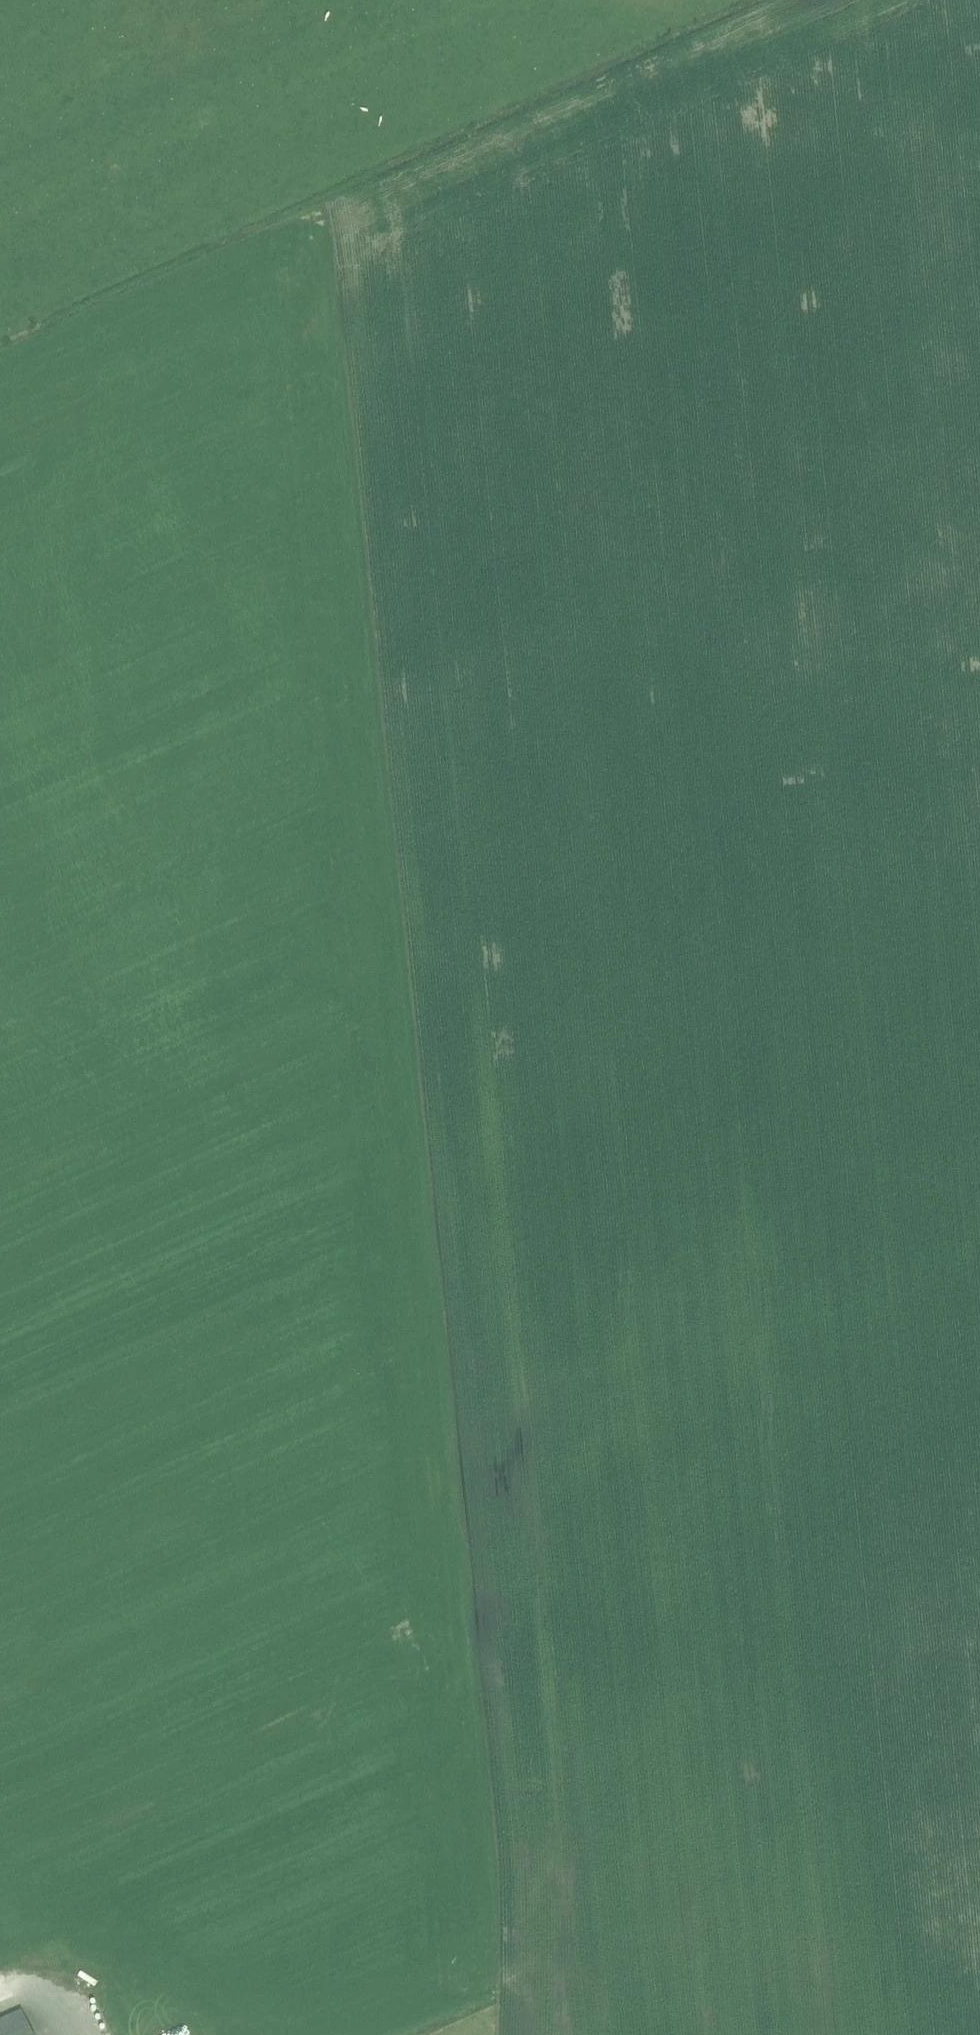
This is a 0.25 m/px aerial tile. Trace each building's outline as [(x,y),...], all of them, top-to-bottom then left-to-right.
[(0,2020),(0,2034),(31,2034),(20,2011),(0,2020)]
